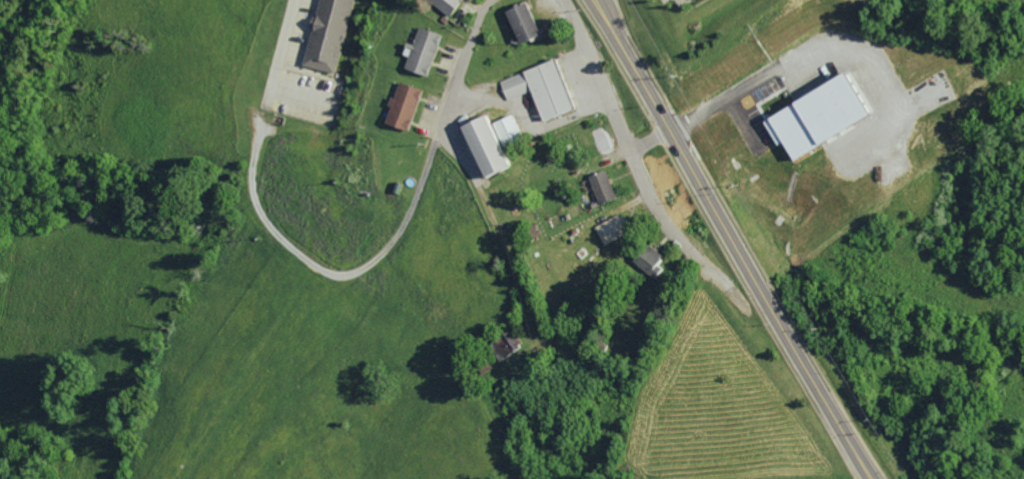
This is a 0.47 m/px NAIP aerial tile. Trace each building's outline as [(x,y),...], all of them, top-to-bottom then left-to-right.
[(337,73),(353,0),(319,0),(305,66),(337,73)] [(460,0),(422,0),(451,16),(460,0)] [(500,10),(514,44),(536,34),(522,1),(500,10)] [(427,76),(439,33),(415,27),(403,70),(427,76)] [(578,109),(557,59),(500,81),(507,100),(532,90),(545,121),(578,109)] [(383,123),(405,131),(419,89),(397,82),(383,123)] [(467,127),(493,178),(517,166),(509,150),(528,140),(515,113),(497,122),(493,114),(467,127)] [(454,126),(478,177),(502,166),(478,115),(454,126)] [(612,200),(605,170),(587,174),(593,204),(612,200)] [(601,245),(629,232),(620,213),(592,226),(601,245)] [(663,269),(657,263),(662,256),(647,243),(631,262),(654,280),(663,269)]
